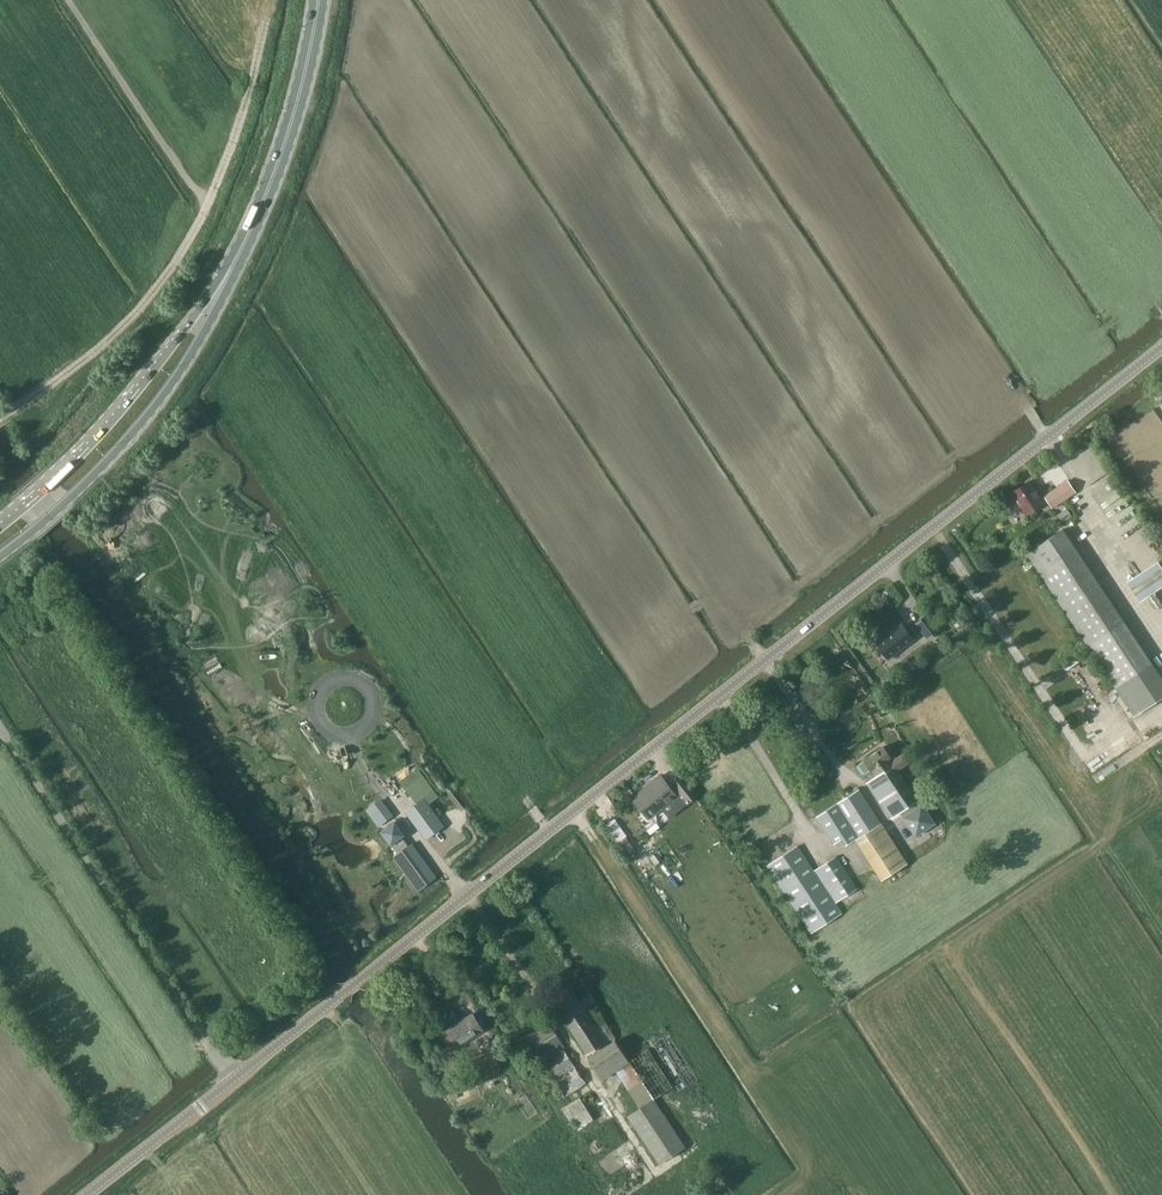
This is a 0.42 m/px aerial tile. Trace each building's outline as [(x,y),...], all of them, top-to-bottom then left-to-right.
[(1026,515),(1044,503),(1029,480),(1011,493),(1013,496),(1013,498),(1016,503),(1018,503),(1026,515)] [(1068,481),(1045,497),(1053,507),(1076,491),(1068,481)] [(1130,629),(1089,568),(1063,529),(1027,553),(1089,646),(1094,653),(1116,687),(1135,715),(1161,697),(1161,676),(1153,663),(1130,629)] [(1161,585),(1161,563),(1159,558),(1128,580),(1141,600),(1161,585)] [(927,639),(928,638),(939,630),(926,614),(915,623),(927,639)] [(916,640),(905,625),(879,644),(891,659),(916,640)] [(918,800),(917,800),(897,770),(909,762),(903,754),(891,761),(889,758),(890,758),(881,745),(863,757),(864,759),(857,764),(863,773),(870,768),(871,770),(872,770),(877,776),(867,782),(891,818),(900,812),(916,835),(934,823),(918,800)] [(422,770),(417,774),(433,798),(438,795),(422,770)] [(648,818),(677,796),(661,776),(633,798),(648,818)] [(687,803),(697,795),(683,778),(673,786),(687,803)] [(858,790),(816,817),(834,844),(841,839),(845,845),(855,839),(881,878),(883,881),(908,865),(905,862),(881,824),(881,825),(858,790)] [(425,801),(408,813),(426,838),(442,825),(425,801)] [(387,810),(374,819),(381,829),(395,820),(387,810)] [(395,821),(381,831),(391,845),(405,835),(395,821)] [(379,862),(392,850),(380,836),(367,848),(379,862)] [(435,877),(411,845),(395,857),(418,889),(435,877)] [(849,862),(842,866),(835,857),(814,871),(797,846),(769,865),(813,931),(841,912),(835,902),(856,888),(850,879),(858,874),(849,862)] [(603,1078),(629,1061),(614,1041),(615,1037),(592,1003),(595,1002),(590,993),(578,1001),(574,994),(555,1006),(603,1078)] [(454,1048),(483,1030),(473,1013),(444,1031),(454,1048)] [(563,1096),(586,1083),(563,1048),(565,1047),(548,1021),(520,1039),(537,1065),(541,1063),(563,1096)] [(646,1043),(678,1092),(696,1081),(664,1031),(646,1043)] [(629,1061),(653,1099),(671,1087),(647,1049),(629,1061)] [(564,1105),(576,1128),(595,1119),(583,1096),(564,1105)] [(627,1116),(659,1165),(685,1148),(653,1099),(627,1116)]
